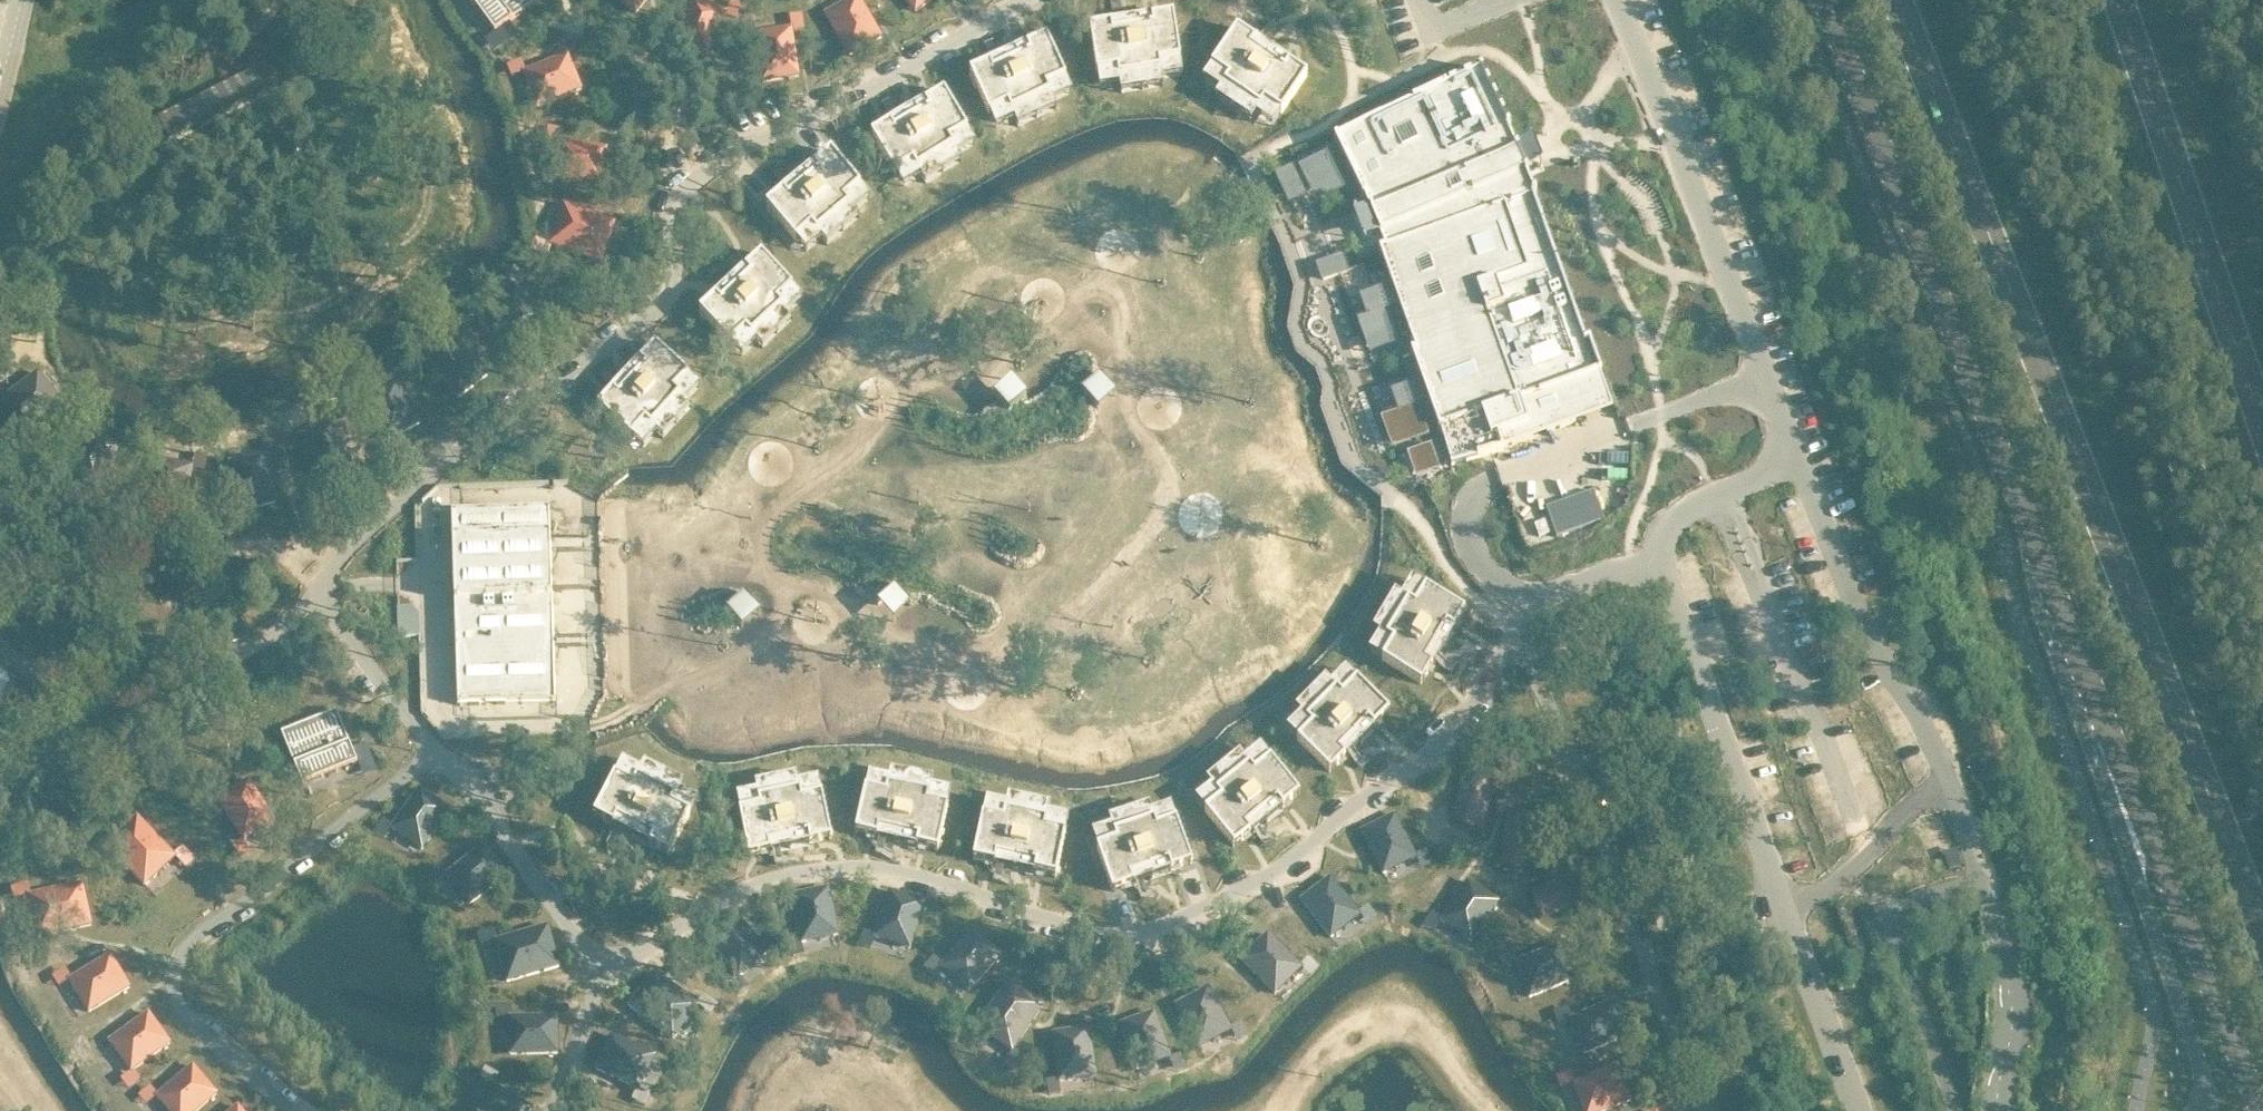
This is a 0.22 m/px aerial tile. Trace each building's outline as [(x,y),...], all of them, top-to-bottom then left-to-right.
[(495,33),(539,0),(471,0),(495,33)] [(636,13),(646,0),(619,0),(636,13)] [(674,44),(708,57),(726,13),(693,0),(692,0),(674,44)] [(849,56),(881,38),(859,0),(851,0),(826,15),(849,56)] [(916,12),(930,0),(906,0),(916,12)] [(1113,24),(1091,27),(1099,73),(1119,70),(1120,77),(1163,70),(1162,63),(1182,60),(1175,14),(1153,18),(1154,25),(1115,31),(1113,24)] [(755,35),(763,82),(799,76),(791,29),(755,35)] [(1237,30),(1211,68),(1228,79),(1224,86),(1260,110),(1264,103),(1281,115),(1307,77),(1288,64),(1284,71),(1269,61),(1274,54),(1270,52),(1265,58),(1251,48),(1255,42),(1237,30)] [(991,63),(971,72),(990,114),(1009,105),(1012,112),(1052,94),(1049,87),(1067,79),(1048,37),(1028,46),(1031,53),(995,69),(991,63)] [(537,107),(582,90),(568,56),(524,73),(537,107)] [(623,70),(617,80),(625,85),(631,75),(623,70)] [(1481,70),(1334,141),(1362,200),(1364,199),(1369,210),(1370,213),(1364,215),(1373,237),(1379,235),(1379,236),(1385,249),(1379,251),(1392,286),(1398,305),(1415,351),(1411,353),(1421,382),(1429,403),(1439,431),(1441,431),(1452,467),(1504,451),(1503,449),(1576,423),(1563,387),(1600,374),(1601,373),(1590,341),(1585,342),(1533,196),(1536,194),(1535,191),(1534,191),(1527,176),(1528,175),(1527,172),(1526,171),(1525,171),(1518,153),(1519,153),(1517,150),(1517,148),(1516,149),(1509,133),(1510,133),(1509,129),(1481,70)] [(260,74),(163,122),(174,143),(271,94),(260,74)] [(892,123),(872,134),(896,174),(914,163),(918,170),(955,148),(951,141),(969,131),(945,91),(926,102),(930,109),(895,129),(892,123)] [(562,142),(563,128),(548,127),(547,141),(562,142)] [(554,178),(601,185),(607,149),(560,142),(554,178)] [(784,191),(767,206),(796,241),(812,228),(817,233),(850,206),(845,200),(861,187),(831,151),(814,166),(819,171),(789,197),(784,191)] [(550,245),(601,263),(616,224),(564,205),(550,245)] [(716,297),(700,312),(732,345),(747,331),(752,337),(784,307),(778,302),(793,288),(762,254),(746,269),(751,275),(722,302),(716,297)] [(1341,257),(1319,265),(1324,279),(1346,271),(1341,257)] [(430,360),(458,398),(487,376),(459,338),(430,360)] [(613,391),(598,408),(632,439),(646,424),(651,429),(681,398),(675,392),(689,378),(656,346),(640,362),(646,367),(619,397),(613,391)] [(0,402),(0,413),(20,439),(63,406),(38,373),(0,402)] [(365,398),(387,440),(420,423),(398,381),(365,398)] [(230,464),(240,511),(276,503),(266,457),(230,464)] [(157,460),(148,507),(183,514),(193,468),(157,460)] [(1594,494),(1547,510),(1557,539),(1604,522),(1594,494)] [(549,510),(452,513),(458,705),(555,702),(549,510)] [(1395,644),(1385,661),(1424,685),(1436,666),(1429,662),(1450,627),(1456,631),(1468,612),(1428,589),(1417,606),(1411,603),(1389,640),(1395,644)] [(420,607),(398,607),(399,638),(421,637),(420,607)] [(16,683),(0,674),(0,710),(16,683)] [(1314,727),(1300,742),(1333,774),(1348,758),(1343,753),(1371,724),(1376,730),(1392,714),(1359,681),(1345,696),(1339,691),(1309,722),(1314,727)] [(337,711),(281,733),(302,787),(358,764),(337,711)] [(1223,800),(1207,813),(1236,849),(1254,835),(1249,829),(1280,804),(1285,810),(1302,796),(1273,760),(1257,773),(1252,767),(1218,794),(1223,800)] [(616,777),(595,818),(614,828),(618,821),(653,840),(650,847),(670,857),(691,816),(672,806),(676,800),(637,780),(634,786),(616,777)] [(275,821),(249,781),(218,801),(244,841),(275,821)] [(1450,822),(1483,830),(1492,793),(1458,785),(1450,822)] [(867,790),(857,835),(879,840),(880,833),(919,841),(918,849),(939,854),(949,809),(929,804),(931,797),(889,787),(887,795),(867,790)] [(422,849),(450,810),(420,790),(392,829),(422,849)] [(760,809),(741,813),(750,858),(772,853),(770,846),(809,838),(811,845),(832,841),(823,796),(803,800),(801,793),(759,801),(760,809)] [(1530,816),(1508,812),(1499,867),(1522,870),(1530,816)] [(985,817),(975,862),(997,867),(999,860),(1038,868),(1036,875),(1058,880),(1067,835),(1047,830),(1049,823),(1006,814),(1005,822),(985,817)] [(1415,858),(1394,815),(1362,832),(1383,874),(1415,858)] [(175,857),(138,818),(107,847),(145,886),(175,857)] [(1118,843),(1099,850),(1115,894),(1135,886),(1133,879),(1171,865),(1173,873),(1194,865),(1178,822),(1159,829),(1156,822),(1116,836),(1118,843)] [(232,847),(243,859),(252,850),(241,838),(232,847)] [(470,905),(507,875),(485,847),(447,876),(470,905)] [(1580,869),(1530,890),(1543,919),(1592,898),(1580,869)] [(1359,915),(1330,878),(1301,900),(1330,938),(1359,915)] [(1472,942),(1498,902),(1468,882),(1441,921),(1472,942)] [(39,938),(92,926),(82,885),(29,897),(39,938)] [(838,936),(828,889),(793,896),(802,943),(838,936)] [(910,949),(925,904),(890,892),(875,937),(910,949)] [(767,952),(736,917),(708,941),(740,976),(767,952)] [(507,983),(560,967),(548,927),(496,942),(507,983)] [(969,992),(1001,956),(974,932),(942,967),(969,992)] [(1301,968),(1267,934),(1241,960),(1275,994),(1301,968)] [(1530,998),(1574,979),(1560,946),(1516,964),(1530,998)] [(89,1012),(130,988),(111,956),(70,981),(89,1012)] [(698,1006),(655,974),(629,1007),(673,1040),(698,1006)] [(1012,1052),(1043,1007),(1008,983),(977,1028),(1012,1052)] [(1231,1031),(1208,989),(1176,1006),(1199,1048),(1231,1031)] [(1584,1054),(1628,1036),(1614,1002),(1570,1020),(1584,1054)] [(1170,1058),(1154,1013),(1120,1025),(1136,1070),(1170,1058)] [(132,1071),(170,1043),(149,1014),(110,1042),(132,1071)] [(511,1055),(558,1054),(557,1018),(510,1018),(511,1055)] [(1096,1076),(1089,1029),(1053,1035),(1060,1082),(1096,1076)] [(655,1057),(612,1037),(596,1070),(639,1090),(655,1057)] [(217,1094),(193,1066),(157,1097),(169,1110),(197,1110),(217,1094)] [(1631,1100),(1617,1066),(1573,1085),(1584,1110),(1604,1110),(1631,1100)]
